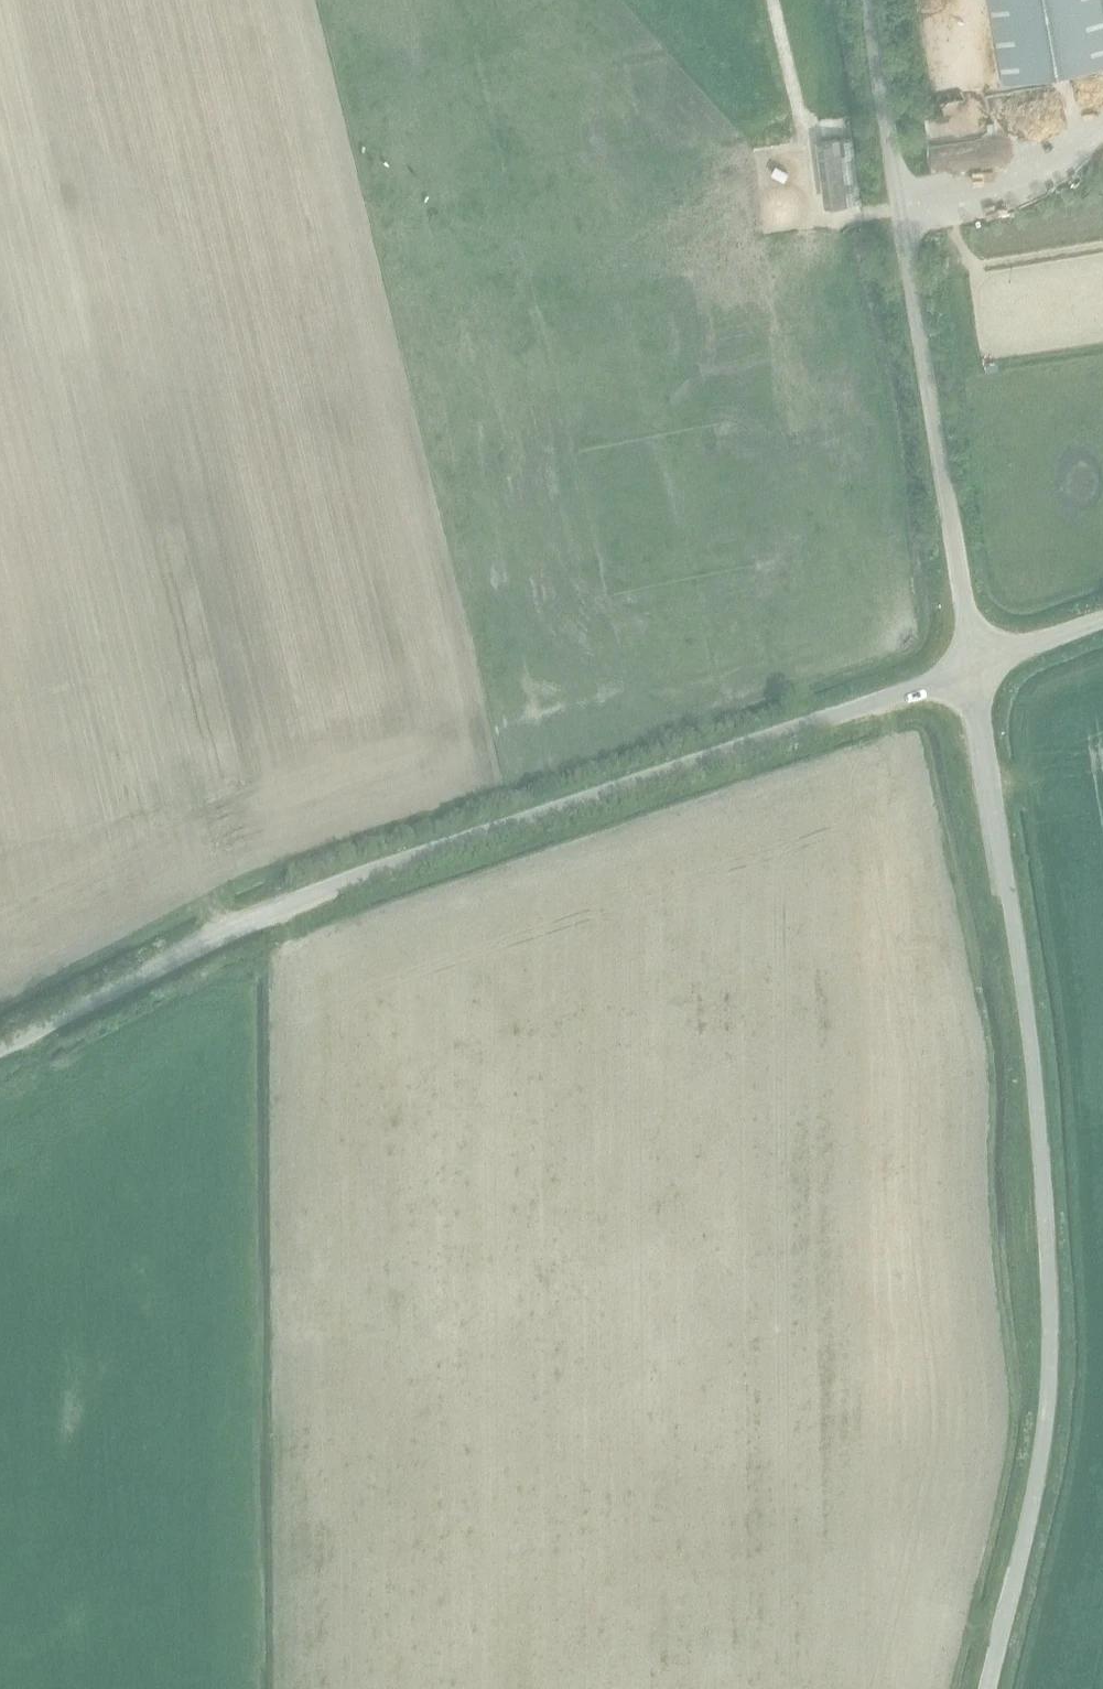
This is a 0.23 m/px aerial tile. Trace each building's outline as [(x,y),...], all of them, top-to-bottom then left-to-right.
[(1005,84),(1102,67),(1102,0),(990,0),(1005,84)]
